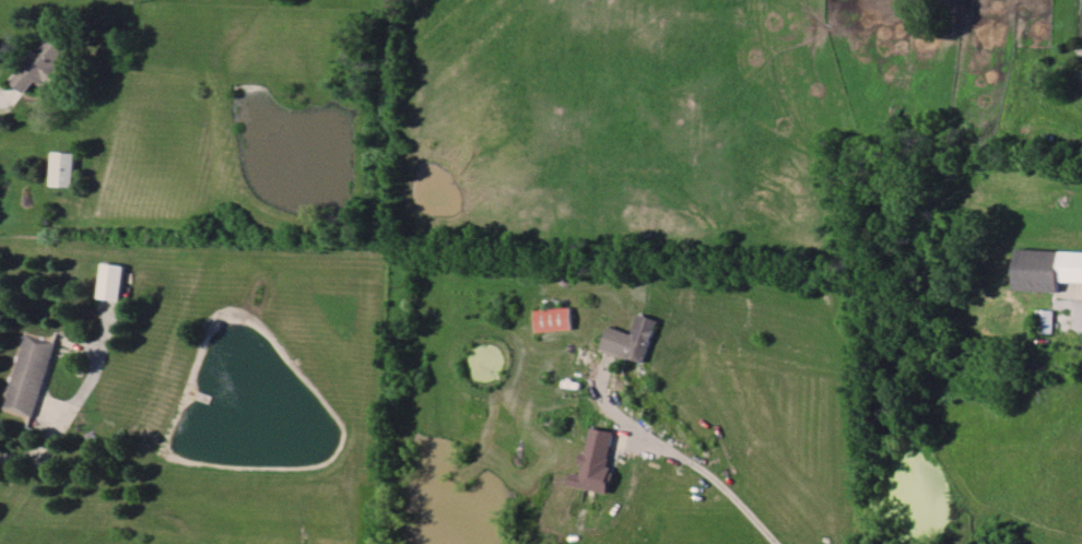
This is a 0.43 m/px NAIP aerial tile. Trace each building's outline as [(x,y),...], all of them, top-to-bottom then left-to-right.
[(12,82),(26,92),(34,81),(45,88),(59,69),(56,67),(67,51),(45,35),(12,82)] [(74,187),(75,152),(51,151),(50,186),(74,187)] [(1059,292),(1059,281),(1081,282),(1081,251),(1017,249),(1016,290),(1059,292)] [(99,298),(121,300),(124,265),(102,263),(99,298)] [(572,330),(571,307),(534,309),(535,331),(572,330)] [(1053,310),(1036,310),(1036,332),(1053,332),(1053,310)] [(644,362),(658,320),(638,314),(632,333),(608,326),(601,349),(644,362)] [(33,417),(54,342),(22,334),(1,408),(33,417)] [(569,485),(608,493),(613,470),(607,469),(614,431),(589,426),(580,474),(571,472),(569,485)]
